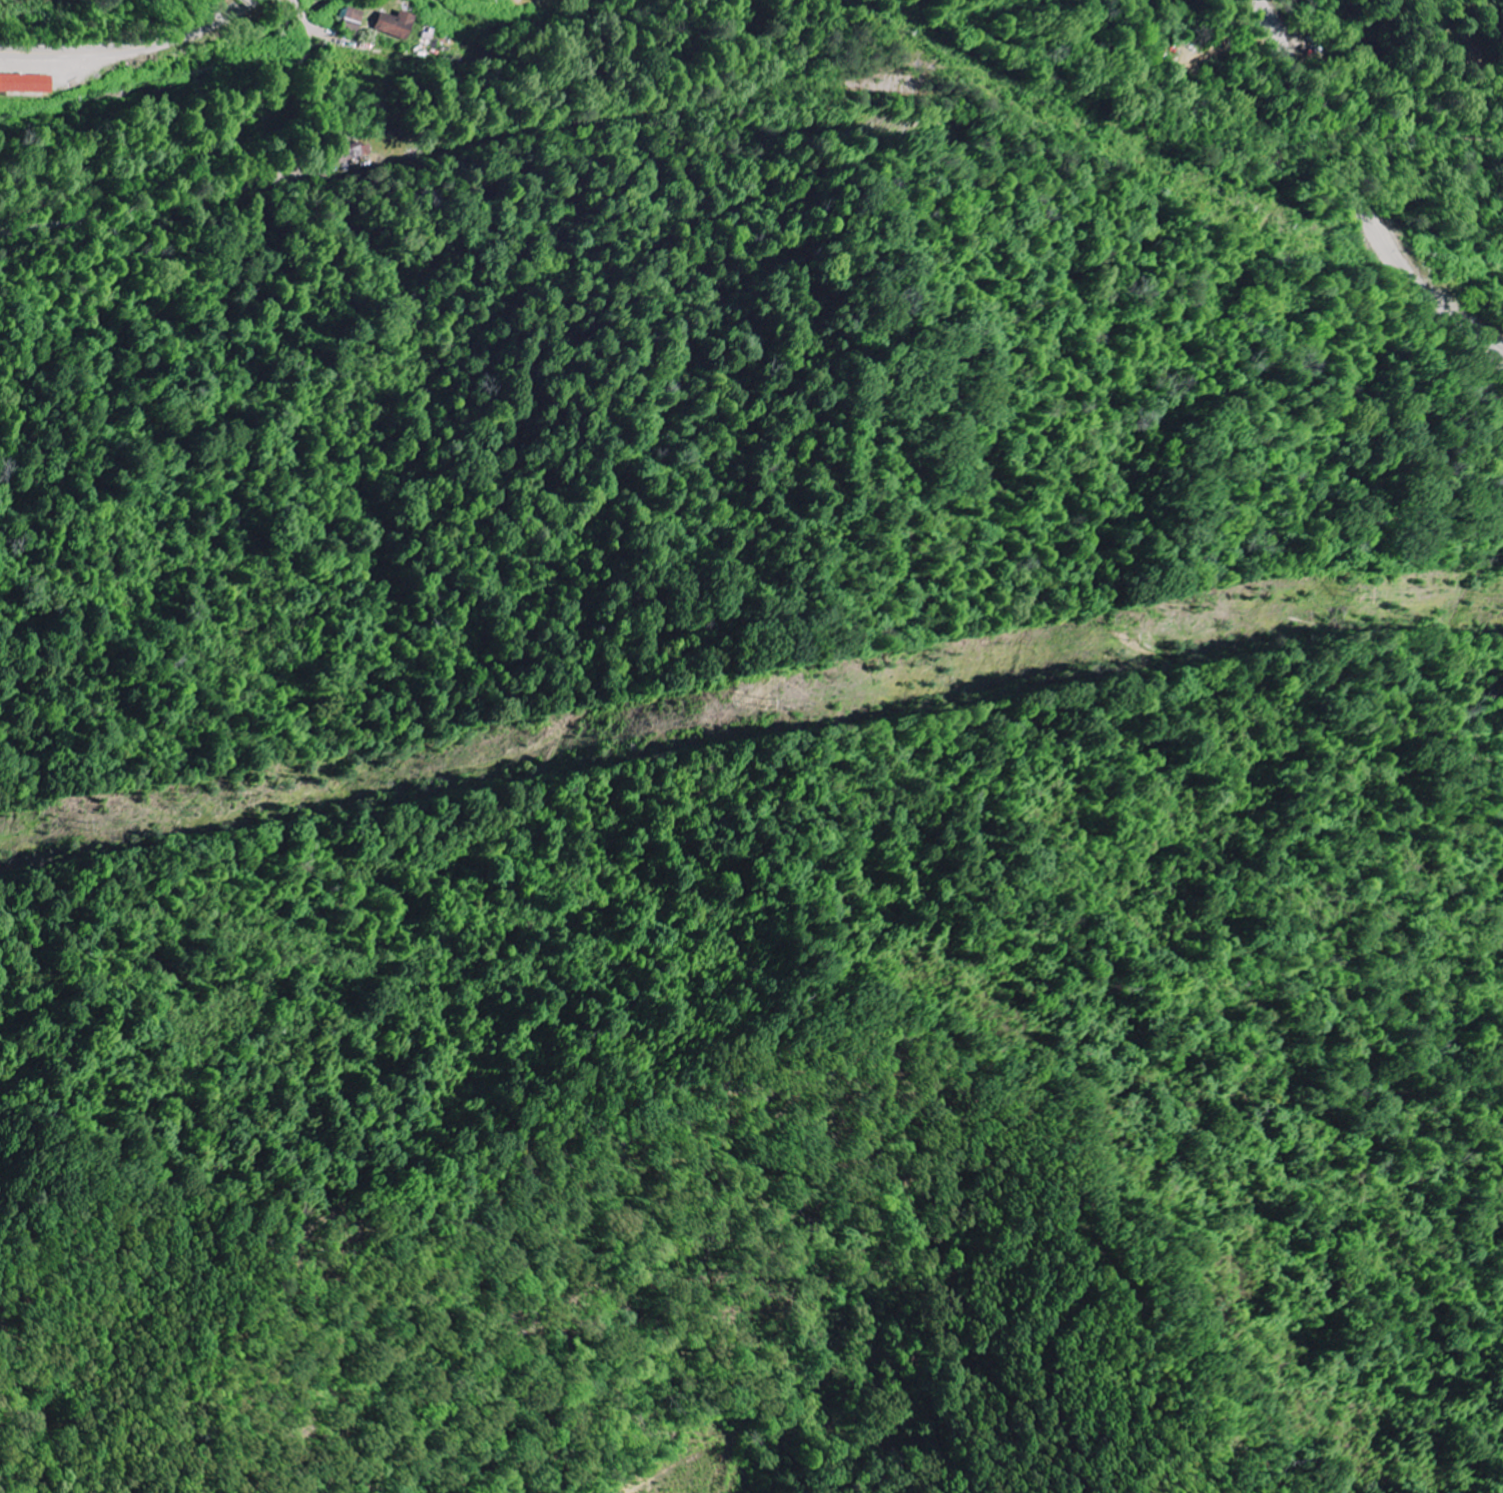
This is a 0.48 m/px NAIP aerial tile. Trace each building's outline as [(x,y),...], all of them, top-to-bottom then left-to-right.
[(356,30),(364,31),(368,12),(350,9),(346,26),(356,28),(356,30)] [(378,30),(410,43),(421,17),(404,10),(400,19),(385,13),(378,30)] [(3,94),(57,95),(58,77),(4,76),(3,94)]
